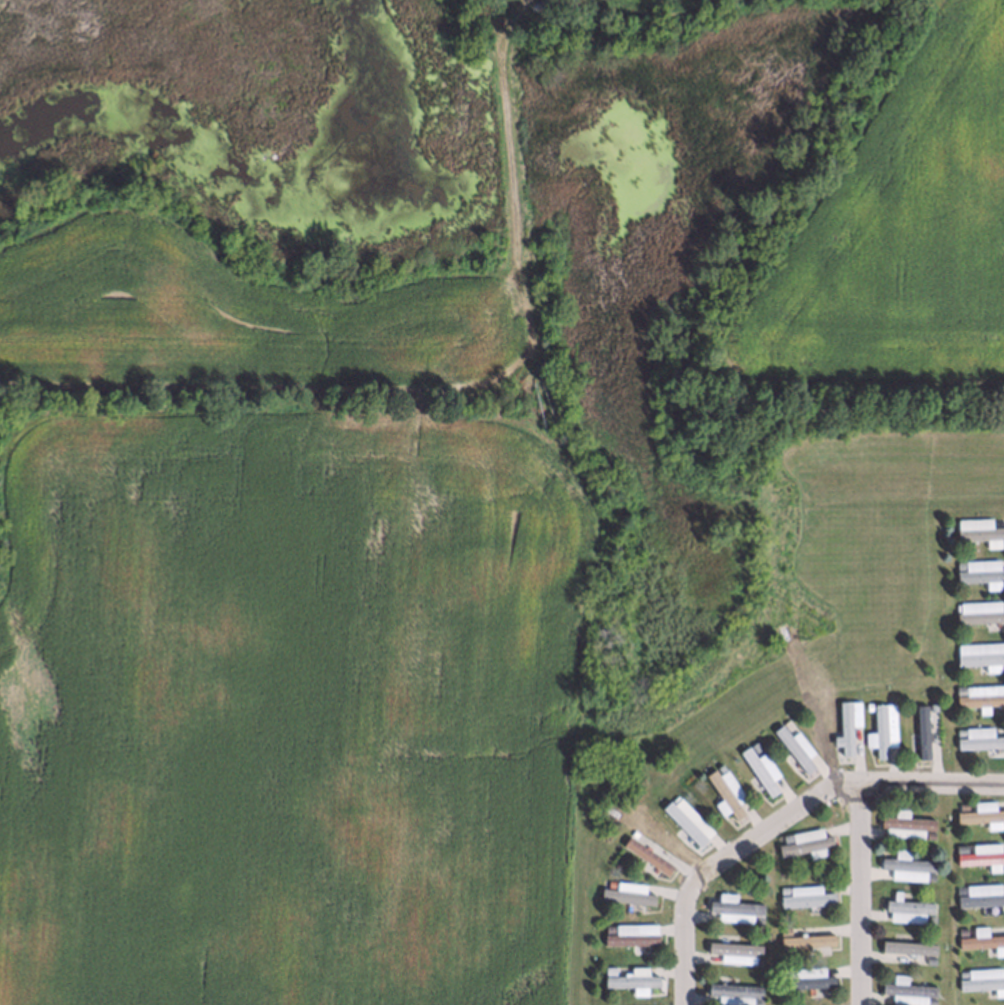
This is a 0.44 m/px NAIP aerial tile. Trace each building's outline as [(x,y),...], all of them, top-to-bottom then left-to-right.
[(991,528),(1003,527),(1003,537),(956,540),(955,518),(990,517),(991,528)] [(998,569),(1003,568),(1003,579),(956,581),(956,570),(964,569),(964,559),(997,558),(998,569)] [(955,560),(963,559),(963,567),(955,567),(955,560)] [(999,610),(1003,610),(1003,620),(956,623),(956,612),(958,612),(958,602),(999,600),(999,610)] [(955,644),(1003,641),(1003,651),(1003,662),(956,665),(955,644)] [(994,693),(1003,693),(1003,703),(955,706),(955,695),(965,695),(964,685),(994,684),(994,693)] [(954,685),(963,685),(963,694),(955,694),(954,685)] [(840,754),(837,701),(859,700),(861,725),(851,725),(852,754),(840,754)] [(875,757),(874,745),(864,745),(863,731),(874,731),(873,704),(894,703),(895,745),(886,745),(887,756),(875,757)] [(916,757),(914,705),(927,705),(928,757),(916,757)] [(781,722),(787,718),(792,725),(786,729),(781,722)] [(805,772),(771,730),(780,723),(790,736),(797,730),(815,752),(808,758),(814,764),(805,772)] [(993,736),(1003,735),(1003,745),(956,748),(956,738),(965,737),(964,727),(993,726),(993,736)] [(955,728),(963,727),(964,736),(955,736),(955,728)] [(748,744),(754,740),(759,747),(753,751),(748,744)] [(768,796),(738,751),(747,745),(756,757),(765,751),(780,774),(772,779),(778,789),(768,796)] [(714,767),(720,763),(723,767),(717,771),(714,767)] [(733,819),(728,811),(720,815),(712,803),(719,797),(705,774),(714,768),(718,774),(728,768),(744,796),(735,802),(743,813),(733,819)] [(698,845),(660,808),(667,800),(671,804),(678,797),(712,830),(698,845)] [(994,809),(1003,809),(1003,820),(1000,820),(1000,828),(986,828),(986,821),(956,822),(955,811),(973,810),(973,801),(994,800),(994,809)] [(921,837),(883,835),(884,826),(879,825),(879,815),(893,816),(893,808),(907,808),(907,817),(932,818),(932,829),(922,828),(921,837)] [(808,859),(806,850),(779,856),(777,845),(792,842),(790,833),(821,827),(823,835),(827,834),(829,846),(824,847),(825,856),(808,859)] [(631,829),(636,832),(632,837),(627,834),(631,829)] [(924,830),(932,831),(932,838),(924,838),(924,830)] [(780,834),(789,833),(790,840),(781,842),(780,834)] [(665,874),(622,845),(628,836),(670,865),(665,874)] [(1000,851),(1003,850),(1003,860),(999,861),(999,870),(988,871),(987,861),(956,864),(956,853),(970,852),(970,843),(999,841),(1000,851)] [(954,844),(964,844),(965,852),(954,852),(954,844)] [(925,881),(889,878),(890,868),(879,867),(880,856),(893,857),(894,848),(908,849),(907,858),(933,859),(933,871),(926,870),(925,881)] [(651,904),(598,898),(600,887),(614,889),(615,880),(646,883),(645,893),(653,894),(651,904)] [(1000,892),(1003,892),(1003,902),(957,906),(956,896),(965,895),(964,884),(999,881),(1000,892)] [(780,907),(779,896),(790,895),(789,886),(820,884),(820,892),(832,891),(832,903),(780,907)] [(778,886),(787,885),(788,893),(778,894),(778,886)] [(955,886),(964,885),(964,894),(955,894),(955,886)] [(751,923),(717,920),(717,911),(708,910),(709,898),(717,899),(718,892),(735,893),(734,901),(760,903),(760,913),(752,913),(751,923)] [(923,922),(888,920),(888,910),(884,910),(885,899),(932,901),(931,914),(923,913),(923,922)] [(761,923),(752,922),(753,915),(762,915),(761,923)] [(602,944),(602,933),(614,933),(614,923),(636,923),(636,933),(656,933),(656,944),(602,944)] [(603,924),(612,925),(612,932),(602,932),(603,924)] [(779,935),(779,927),(788,927),(789,934),(779,935)] [(957,935),(957,928),(965,927),(966,935),(957,935)] [(779,947),(778,936),(832,933),(833,944),(779,947)] [(957,937),(1003,934),(1003,945),(958,948),(957,937)] [(933,954),(880,951),(881,939),(934,942),(933,954)] [(753,964),(718,961),(719,953),(705,952),(706,941),(759,945),(758,957),(754,957),(753,964)] [(602,966),(612,966),(612,974),(602,973),(602,966)] [(780,989),(779,978),(783,978),(782,968),(823,966),(824,975),(833,975),(834,985),(780,989)] [(1001,976),(1003,976),(1003,987),(959,990),(958,978),(966,978),(965,968),(1000,966),(1001,976)] [(957,977),(956,970),(964,969),(965,976),(957,977)] [(603,986),(603,976),(656,975),(656,986),(603,986)] [(925,995),(924,1004),(907,1004),(890,1004),(891,994),(879,993),(880,981),(933,984),(932,996),(925,995)] [(752,1004),(716,1003),(717,994),(706,994),(706,983),(760,986),(760,997),(752,997),(752,1004)] [(925,1004),(925,997),(934,998),(933,1004),(925,1004)]
